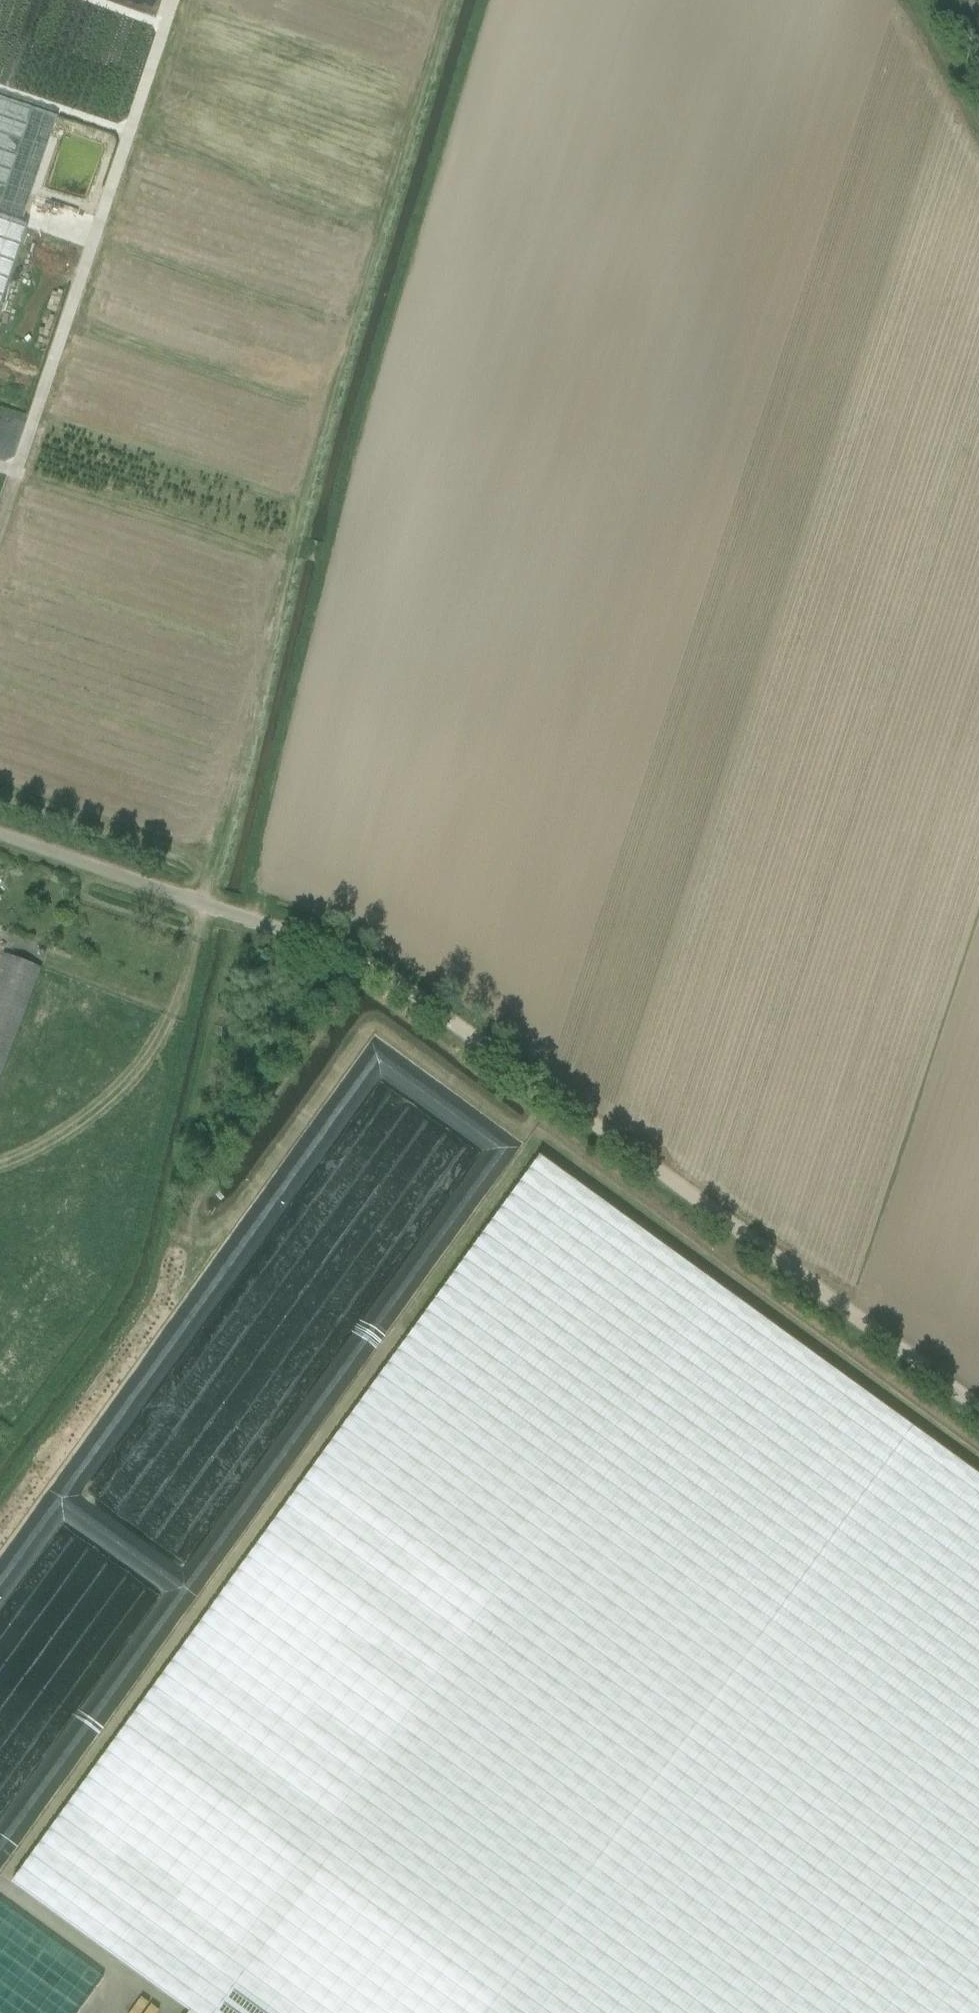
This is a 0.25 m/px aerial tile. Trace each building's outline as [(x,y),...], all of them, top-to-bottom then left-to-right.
[(22,225),(57,119),(0,99),(0,311),(27,228),(22,225)] [(41,968),(4,954),(0,965),(0,1078),(41,968)] [(541,1163),(12,1884),(190,2012),(978,2012),(978,1484),(541,1163)] [(103,1977),(0,1903),(0,2012),(76,2012),(103,1977)]
